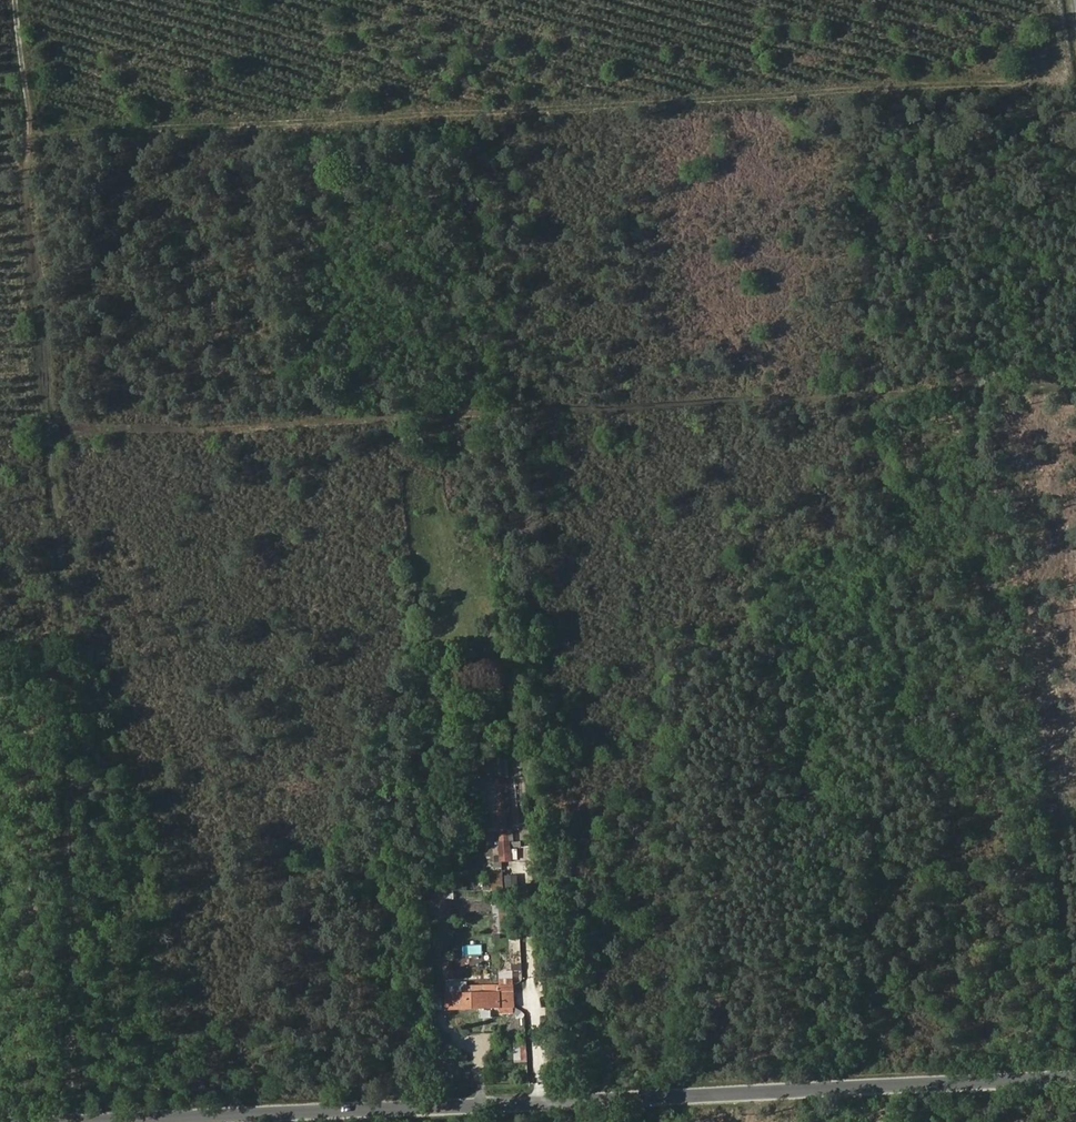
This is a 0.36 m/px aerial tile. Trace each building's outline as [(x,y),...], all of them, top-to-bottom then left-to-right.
[(508,843),(503,780),(501,752),(494,752),(500,844),(508,843)] [(510,861),(509,847),(521,846),(521,842),(513,842),(508,843),(500,844),(502,861),(510,861)] [(503,890),(502,873),(491,874),(492,890),(503,890)] [(519,940),(517,899),(493,900),(495,933),(508,932),(509,941),(519,940)] [(443,962),(443,979),(453,979),(453,962),(443,962)] [(513,1007),(512,980),(508,981),(508,985),(499,986),(500,992),(446,995),(447,1009),(499,1007),(513,1007)] [(500,992),(499,986),(446,988),(446,995),(500,992)]
